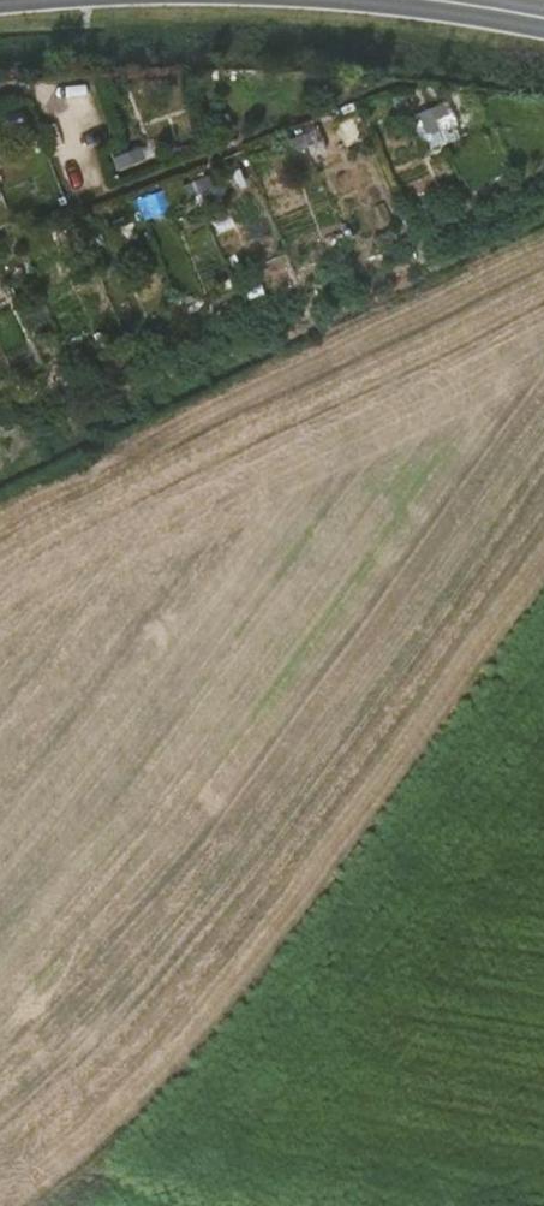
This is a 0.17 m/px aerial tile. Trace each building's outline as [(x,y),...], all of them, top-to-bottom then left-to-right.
[(416,112),(427,138),(463,123),(452,97),(416,112)] [(265,141),(253,147),(252,157),(277,211),(275,230),(244,227),(268,215),(243,212),(241,229),(252,252),(283,237),(289,251),(341,227),(326,195),(298,192),(289,173),(295,170),(310,172),(313,153),(325,147),(320,135),(291,132),(290,144),(265,141)]
